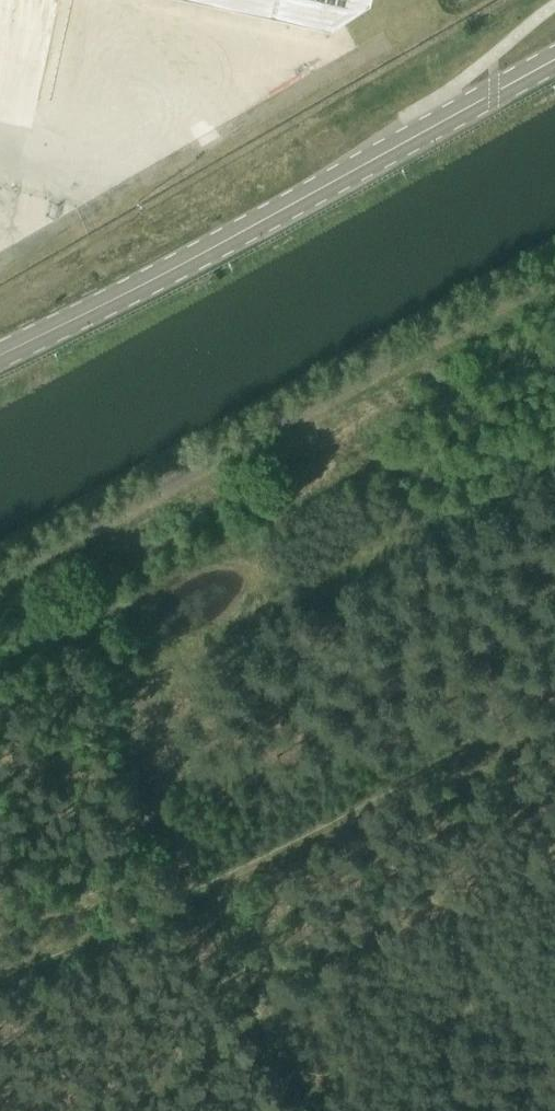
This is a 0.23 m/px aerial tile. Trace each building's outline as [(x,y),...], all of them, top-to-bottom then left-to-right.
[(329,26),(368,1),(368,0),(208,0),(329,26)]
